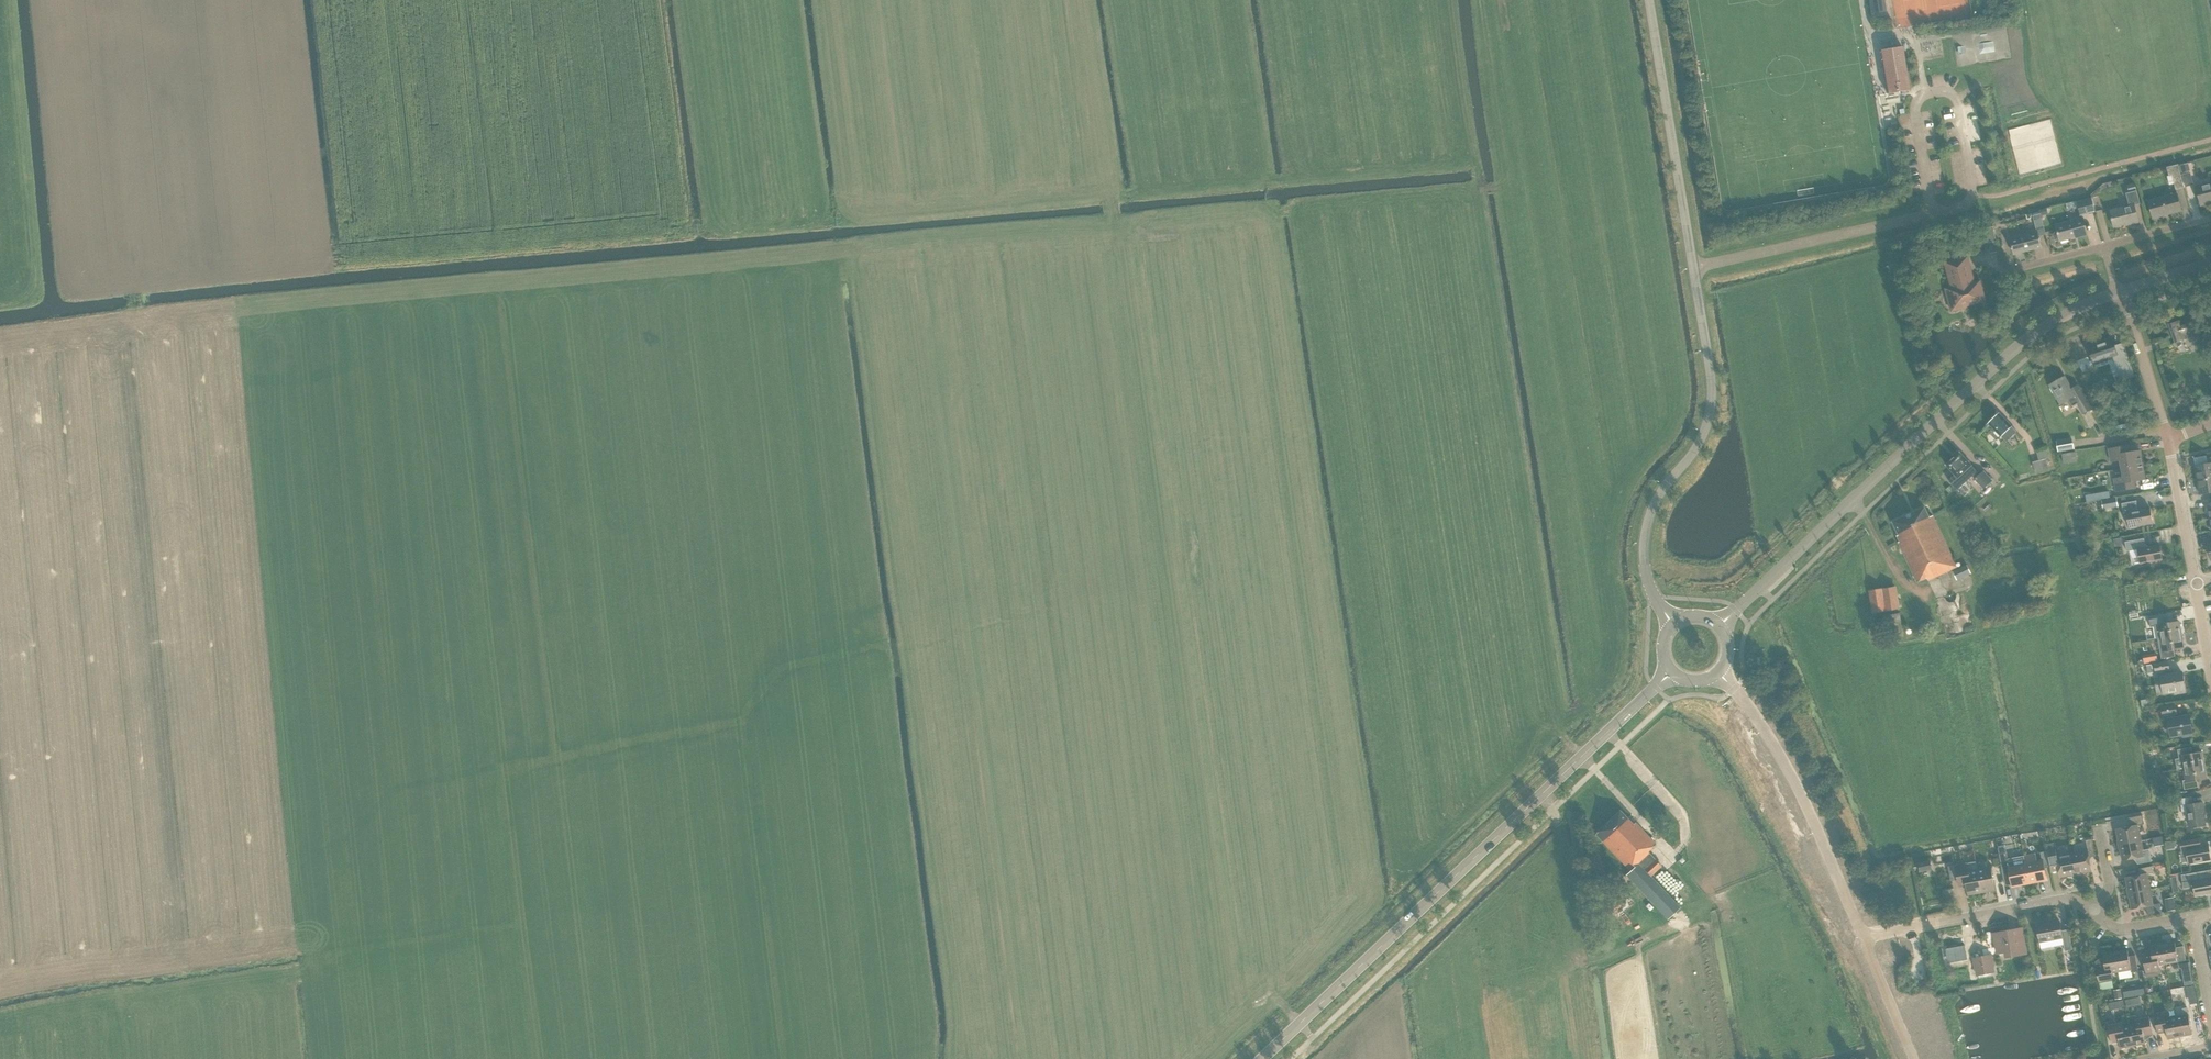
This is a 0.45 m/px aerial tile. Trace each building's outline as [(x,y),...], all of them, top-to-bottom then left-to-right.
[(1873,15),(1886,13),(1884,0),(1870,0),(1873,15)] [(1902,47),(1881,50),(1888,94),(1909,90),(1902,47)] [(2176,189),(2183,187),(2177,164),(2167,167),(2169,176),(2168,176),(2170,185),(2175,184),(2176,189)] [(2179,166),(2181,174),(2190,172),(2188,164),(2179,166)] [(2190,172),(2182,174),(2186,186),(2193,184),(2190,172)] [(2196,186),(2200,201),(2210,199),(2210,182),(2196,186)] [(2135,183),(2127,186),(2129,192),(2137,190),(2135,183)] [(2139,222),(2134,205),(2140,204),(2137,190),(2126,193),(2129,206),(2110,211),(2114,227),(2129,223),(2129,224),(2139,222)] [(2148,201),(2153,218),(2182,210),(2177,193),(2148,201)] [(2092,199),(2077,202),(2080,215),(2095,212),(2092,199)] [(2040,214),(2033,216),(2037,230),(2028,232),(2028,234),(2010,239),(2014,254),(2041,247),(2038,236),(2045,234),(2040,214)] [(2083,217),(2055,225),(2057,232),(2055,232),(2054,235),(2055,239),(2058,241),(2060,240),(2060,241),(2077,237),(2078,238),(2088,235),(2083,217)] [(1985,229),(1988,243),(1996,241),(1993,227),(1985,229)] [(1951,296),(1954,307),(1983,300),(1981,289),(1974,290),(1967,258),(1946,264),(1955,295),(1951,296)] [(2182,324),(2181,320),(2170,324),(2176,342),(2187,338),(2186,335),(2190,333),(2193,340),(2204,337),(2201,329),(2201,330),(2198,323),(2192,325),(2191,320),(2182,324)] [(2112,339),(2089,347),(2090,349),(2090,351),(2091,354),(2092,358),(2094,363),(2116,356),(2123,379),(2135,375),(2124,342),(2114,346),(2112,339)] [(2078,385),(2072,389),(2065,377),(2050,385),(2061,404),(2067,400),(2072,409),(2079,405),(2084,414),(2092,410),(2078,385)] [(2001,436),(2007,442),(2017,432),(2012,426),(2000,413),(1989,424),(2001,436)] [(2068,438),(2056,440),(2058,452),(2074,449),(2072,438),(2068,438)] [(2120,460),(2122,469),(2143,465),(2140,451),(2129,453),(2128,446),(2109,450),(2111,462),(2120,460)] [(1979,472),(1960,452),(1946,465),(1956,475),(1949,481),(1958,491),(1979,472)] [(2075,452),(2062,454),(2063,461),(2063,463),(2077,461),(2075,452)] [(2195,466),(2198,480),(2210,478),(2210,458),(2207,458),(2208,464),(2195,466)] [(2033,462),(2036,473),(2049,470),(2046,459),(2033,462)] [(2134,481),(2145,479),(2143,465),(2122,469),(2123,477),(2114,479),(2117,491),(2136,488),(2134,481)] [(1984,472),(1975,480),(1983,489),(1992,480),(1984,472)] [(2198,480),(2200,494),(2210,492),(2210,478),(2198,480)] [(2087,501),(2110,497),(2109,491),(2086,495),(2087,501)] [(2102,500),(2103,509),(2118,506),(2117,497),(2102,500)] [(2127,513),(2130,528),(2153,523),(2150,508),(2138,510),(2136,501),(2122,503),(2124,514),(2127,513)] [(1927,578),(1928,580),(1957,567),(1933,515),(1930,517),(1925,507),(1915,512),(1915,511),(1903,517),(1893,522),(1899,535),(1897,536),(1900,541),(1899,542),(1918,582),(1927,578)] [(2121,538),(2114,539),(2114,540),(2115,547),(2123,545),(2121,538)] [(2138,549),(2141,564),(2162,560),(2160,545),(2146,547),(2144,539),(2126,542),(2127,551),(2138,549)] [(1953,571),(1957,579),(1971,573),(1967,565),(1953,571)] [(1870,591),(1873,613),(1899,609),(1896,587),(1870,591)] [(2156,627),(2160,627),(2162,638),(2182,634),(2180,621),(2169,622),(2168,616),(2155,619),(2156,627)] [(2175,650),(2185,648),(2182,634),(2162,638),(2158,639),(2162,659),(2176,656),(2175,650)] [(2175,691),(2175,693),(2186,692),(2183,672),(2168,674),(2167,670),(2169,670),(2168,662),(2155,664),(2156,672),(2160,671),(2161,675),(2161,676),(2163,693),(2175,691)] [(2151,697),(2141,698),(2143,707),(2153,705),(2151,697)] [(2182,735),(2183,737),(2193,735),(2190,715),(2175,718),(2174,713),(2177,713),(2175,705),(2162,707),(2163,715),(2168,714),(2168,719),(2171,737),(2182,735)] [(2192,747),(2178,749),(2179,758),(2177,759),(2179,770),(2185,769),(2206,765),(2203,751),(2193,753),(2192,747)] [(2198,781),(2208,779),(2206,765),(2185,769),(2187,780),(2183,780),(2185,789),(2199,787),(2198,781)] [(2203,802),(2193,804),(2192,797),(2180,799),(2182,812),(2188,811),(2191,828),(2206,825),(2204,811),(2205,811),(2203,802)] [(1626,875),(1667,919),(1680,907),(1651,876),(1661,866),(1648,851),(1655,844),(1635,822),(1633,824),(1620,810),(1597,832),(1595,834),(1630,871),(1626,875)] [(2118,845),(2119,845),(2142,840),(2140,840),(2137,825),(2145,824),(2143,815),(2129,818),(2130,827),(2117,829),(2120,844),(2118,845)] [(2189,863),(2210,859),(2209,859),(2207,845),(2209,845),(2209,844),(2201,845),(2200,838),(2180,842),(2182,851),(2187,850),(2189,863)] [(2073,853),(2072,852),(2076,875),(2077,875),(2077,874),(2092,871),(2089,857),(2096,856),(2092,839),(2086,840),(2088,850),(2073,853)] [(2142,841),(2142,840),(2119,845),(2120,845),(2123,860),(2136,858),(2138,864),(2152,861),(2149,849),(2142,850),(2140,841),(2142,841)] [(2048,851),(2050,864),(2052,872),(2060,871),(2061,877),(2076,874),(2076,875),(2072,852),(2072,853),(2057,856),(2056,849),(2048,851)] [(2026,863),(2026,864),(2029,883),(2046,880),(2043,865),(2050,864),(2048,851),(2041,852),(2042,860),(2038,861),(2026,863)] [(2007,852),(1999,854),(2003,873),(2010,872),(2013,886),(2029,883),(2026,864),(2024,856),(2008,859),(2007,852)] [(1929,859),(1916,861),(1918,869),(1930,867),(1929,859)] [(1969,895),(1982,892),(1978,869),(1976,861),(1955,865),(1960,887),(1967,886),(1969,895)] [(2128,893),(2151,889),(2150,889),(2147,874),(2154,873),(2153,866),(2139,868),(2140,875),(2126,878),(2129,893),(2128,893)] [(1991,867),(1978,869),(1982,892),(1995,890),(1991,867)] [(2187,874),(2182,875),(2184,889),(2194,887),(2195,896),(2210,893),(2210,870),(2187,874)] [(2150,890),(2151,889),(2128,893),(2128,894),(2129,894),(2132,909),(2146,906),(2148,915),(2162,912),(2160,903),(2153,904),(2150,890)] [(2063,938),(2065,951),(2073,949),(2069,929),(2062,931),(2060,921),(2037,925),(2040,942),(2063,938)] [(2015,929),(1994,933),(1998,953),(2018,950),(2019,955),(2027,954),(2024,940),(2017,941),(2015,929)] [(2175,941),(2163,944),(2166,963),(2173,962),(2174,969),(2180,968),(2178,961),(2186,960),(2184,946),(2176,947),(2175,941)] [(1964,944),(1945,947),(1947,954),(1966,951),(1964,944)] [(2151,952),(2142,954),(2146,972),(2147,977),(2161,975),(2160,969),(2159,965),(2166,963),(2163,944),(2150,946),(2151,952)] [(2128,950),(2115,952),(2119,972),(2131,969),(2131,972),(2138,971),(2136,955),(2129,956),(2128,950)] [(2112,973),(2119,972),(2115,952),(2103,954),(2104,960),(2095,962),(2099,982),(2113,979),(2112,973)] [(1994,972),(1991,955),(1974,958),(1977,975),(1994,972)] [(2186,963),(2181,964),(2182,968),(2183,975),(2191,974),(2189,962),(2186,963)] [(2179,976),(2180,985),(2190,984),(2188,975),(2179,976)] [(2140,986),(2123,989),(2124,998),(2145,994),(2144,986),(2142,986),(2140,986)] [(2191,986),(2183,988),(2184,995),(2193,993),(2191,986)] [(2114,990),(2116,999),(2123,998),(2122,989),(2114,990)] [(2197,994),(2188,996),(2190,1004),(2198,1002),(2197,994)] [(2182,1008),(2183,1015),(2176,1016),(2180,1036),(2192,1034),(2187,1007),(2182,1008)] [(2166,1032),(2168,1039),(2180,1036),(2176,1016),(2165,1019),(2165,1014),(2154,1017),(2158,1034),(2166,1032)] [(2135,1019),(2136,1024),(2129,1026),(2133,1046),(2145,1043),(2144,1037),(2153,1035),(2149,1016),(2135,1019)] [(2121,1048),(2133,1046),(2129,1026),(2122,1027),(2121,1022),(2108,1024),(2112,1043),(2119,1042),(2121,1048)]
